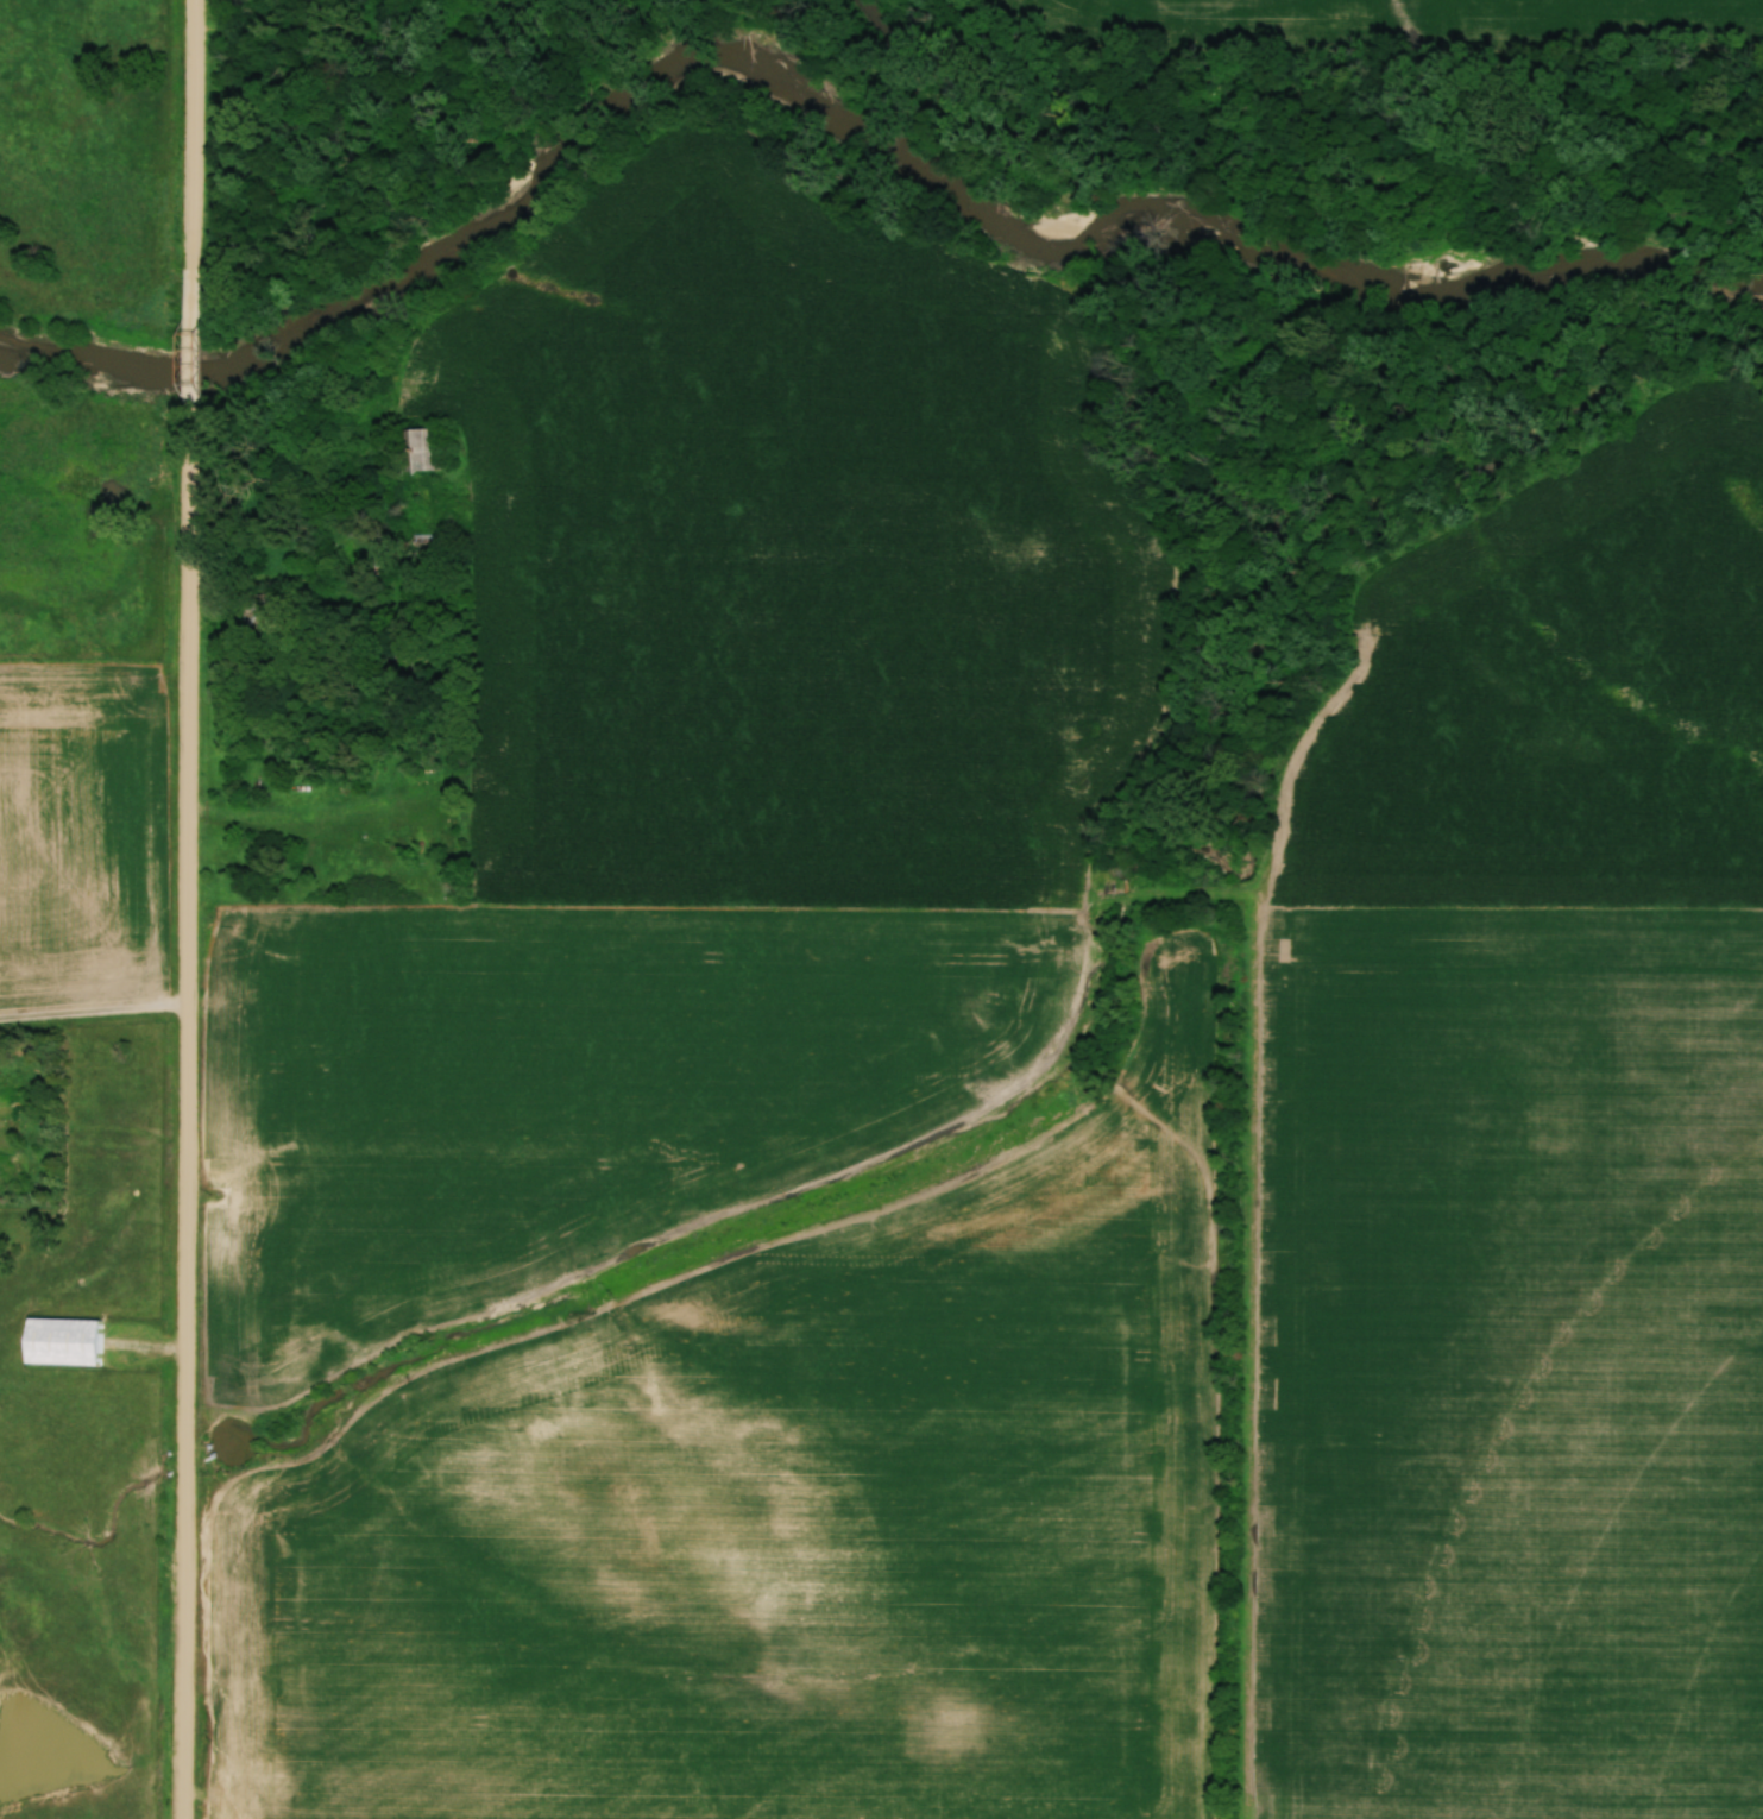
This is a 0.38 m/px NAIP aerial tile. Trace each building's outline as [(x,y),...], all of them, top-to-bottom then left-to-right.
[(413,428),(413,471),(442,471),(442,428),(413,428)] [(29,1318),(29,1364),(101,1365),(102,1320),(29,1318)]
